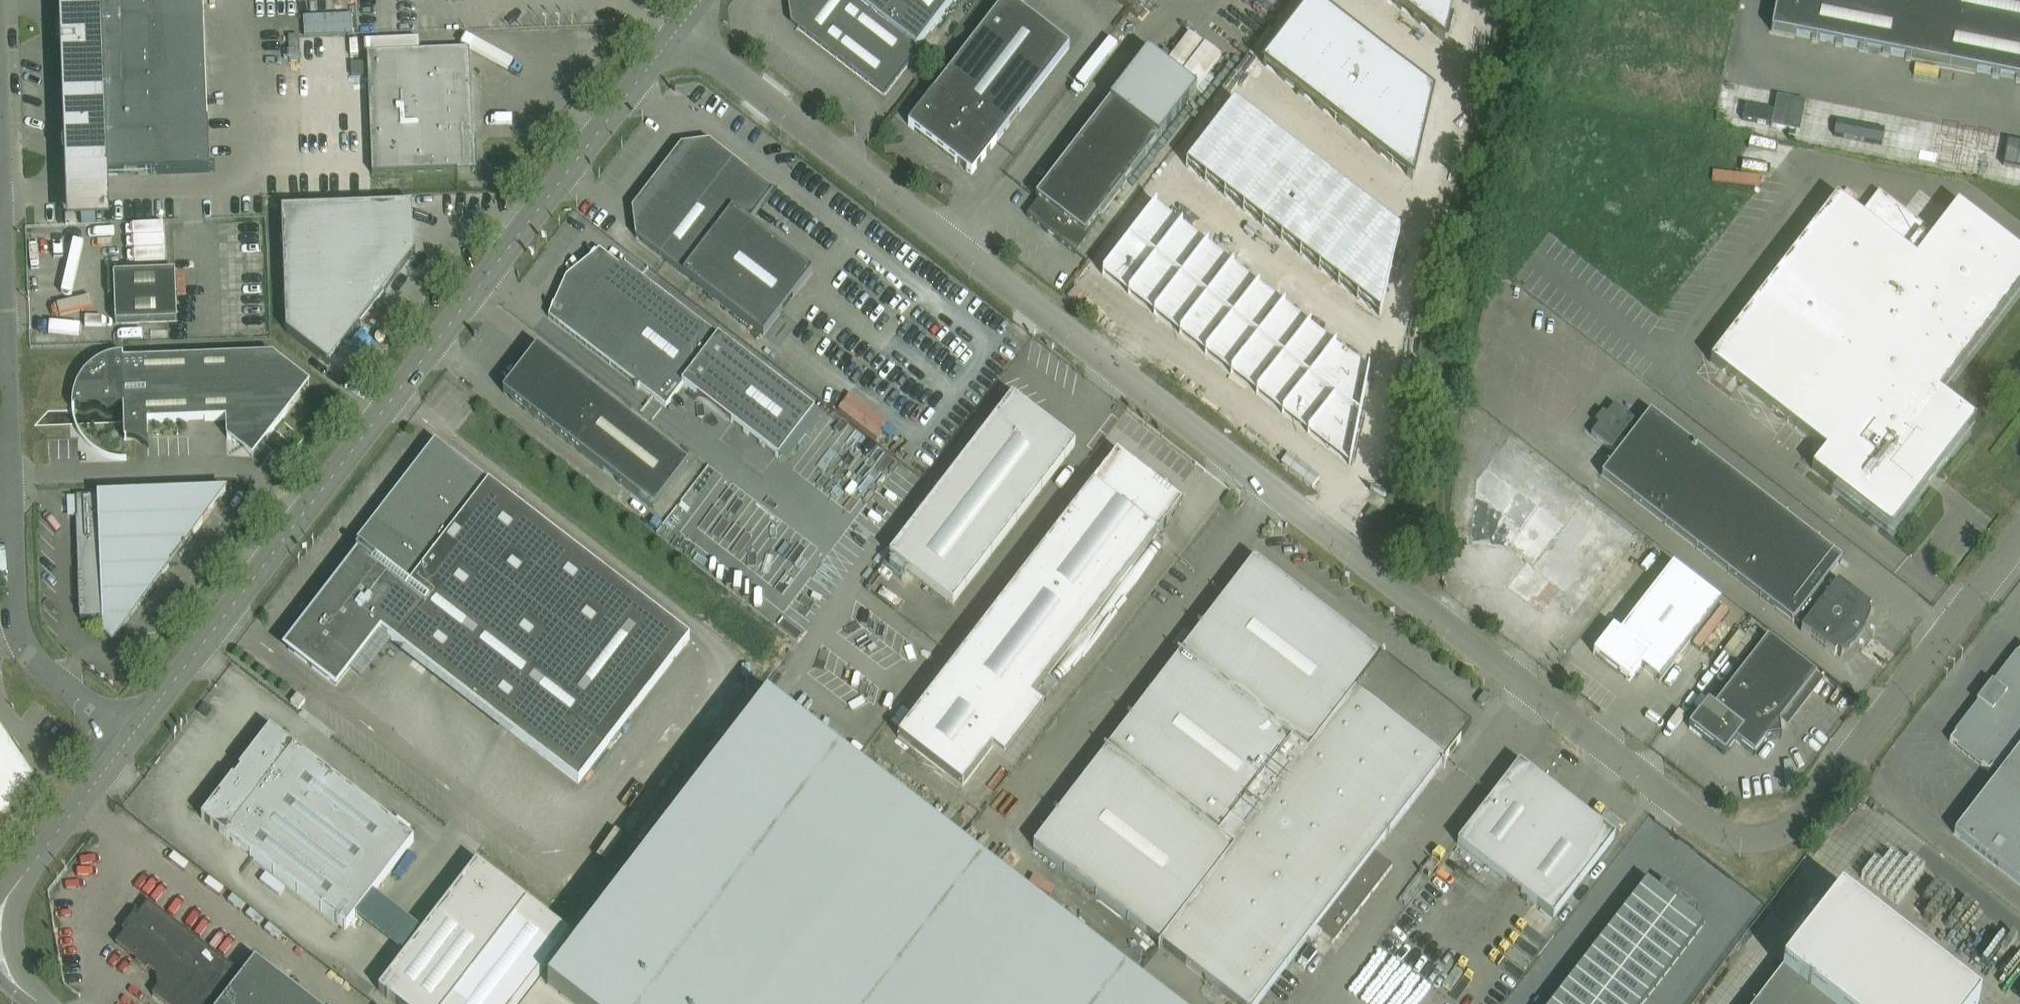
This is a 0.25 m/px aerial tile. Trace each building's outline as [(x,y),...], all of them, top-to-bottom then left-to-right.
[(63,180),(209,175),(203,0),(57,0),(63,180)] [(881,94),(884,96),(919,50),(916,48),(953,0),(793,0),(797,29),(881,94)] [(1006,0),(1005,0),(908,126),(971,175),(1069,48),(1006,0)] [(1438,39),(1446,0),(1387,0),(1438,39)] [(1770,31),(2019,81),(2019,0),(1776,0),(1770,31)] [(1310,2),(1262,65),(1409,178),(1427,92),(1310,2)] [(517,41),(493,45),(496,66),(520,63),(517,41)] [(472,139),(469,68),(468,51),(367,55),(368,94),(371,175),(393,174),(392,165),(404,165),(404,173),(457,171),(457,168),(470,167),(469,139),(472,139)] [(1026,217),(1075,255),(1101,222),(1097,219),(1158,140),(1195,92),(1146,55),(1109,102),(1035,199),(1038,201),(1026,217)] [(1232,104),(1184,166),(1380,317),(1398,232),(1232,104)] [(680,146),(631,210),(635,238),(762,337),(811,273),(748,224),(772,192),(709,143),(680,146)] [(392,165),(393,174),(404,173),(404,165),(392,165)] [(1957,206),(1933,236),(1878,193),(1859,217),(1836,199),(1709,362),(1825,452),(1811,470),(1890,531),(1975,421),(1939,394),(2019,288),(2019,255),(1957,206)] [(1154,204),(1100,274),(1349,466),(1369,370),(1154,204)] [(280,211),(285,333),(328,366),(328,362),(358,324),(360,326),(383,295),(381,294),(411,255),(415,254),(413,253),(411,206),(280,211)] [(75,226),(75,215),(64,216),(65,226),(75,226)] [(822,418),(640,278),(625,266),(625,265),(622,263),(619,267),(599,251),(573,272),(561,287),(548,318),(636,386),(635,388),(637,389),(638,388),(665,408),(682,386),(777,459),(802,427),(810,434),(822,418)] [(113,296),(115,324),(176,322),(175,273),(135,274),(135,268),(107,269),(107,296),(113,296)] [(687,466),(536,349),(502,394),(653,510),(687,466)] [(226,419),(226,440),(229,440),(233,441),(237,442),(240,442),(244,442),(247,442),(250,441),(254,441),(258,439),(260,438),(263,437),(266,435),(269,434),(272,431),(274,429),(277,427),(279,424),(281,422),(283,418),(285,415),(286,413),(287,409),(288,406),(289,403),(290,400),(290,396),(290,392),(290,389),(289,385),(288,382),(287,379),(286,376),(285,373),(284,370),(282,368),(280,365),(278,363),(277,361),(274,359),(272,357),(125,360),(125,355),(121,355),(119,355),(114,356),(110,357),(105,359),(101,360),(98,362),(94,365),(90,368),(87,371),(84,375),(81,378),(79,381),(76,386),(75,390),(73,394),(73,397),(72,399),(72,403),(72,406),(72,411),(74,410),(74,409),(77,409),(81,411),(85,411),(92,408),(100,410),(106,415),(110,415),(113,413),(119,408),(123,407),(124,441),(126,441),(130,442),(134,443),(137,444),(140,446),(143,448),(146,450),(148,452),(147,422),(226,419)] [(952,605),(1074,447),(1011,398),(888,556),(952,605)] [(1606,415),(1602,412),(1594,423),(1598,426),(1590,435),(1616,456),(1624,445),(1618,440),(1633,421),(1613,406),(1606,415)] [(1841,561),(1649,413),(1624,445),(1616,456),(1600,476),(1733,579),(1743,566),(1754,575),(1744,588),(1833,657),(1837,653),(1838,654),(1839,655),(1843,653),(1846,651),(1849,648),(1853,645),(1856,642),(1858,639),(1860,637),(1862,633),(1865,629),(1866,627),(1867,624),(1868,621),(1869,618),(1870,616),(1868,615),(1867,614),(1870,610),(1837,584),(1832,591),(1823,584),(1841,561)] [(346,574),(287,650),(335,687),(378,631),(577,785),(689,641),(442,450),(407,494),(404,491),(392,506),(396,509),(363,552),(359,549),(356,553),(364,560),(350,577),(346,574)] [(1502,453),(1471,498),(1467,555),(1497,557),(1520,573),(1519,579),(1505,600),(1543,626),(1573,628),(1632,543),(1502,453)] [(962,788),(990,751),(992,749),(983,728),(1007,697),(1030,700),(1181,505),(1116,454),(896,738),(962,788)] [(755,466),(750,474),(764,484),(770,477),(755,466)] [(75,518),(79,620),(91,620),(91,624),(102,623),(102,634),(111,641),(168,567),(177,566),(177,556),(225,493),(224,492),(224,493),(135,496),(76,498),(77,518),(75,518)] [(1382,659),(1384,656),(1382,655),(1380,658),(1253,561),(1106,752),(1218,838),(1292,742),(1308,754),(1382,659)] [(1659,683),(1682,654),(1721,603),(1672,565),(1618,634),(1612,630),(1593,655),(1629,683),(1639,669),(1659,683)] [(1743,566),(1733,579),(1744,588),(1754,575),(1743,566)] [(1816,676),(1813,674),(1767,639),(1714,708),(1707,703),(1688,728),(1723,756),(1735,742),(1753,757),(1766,740),(1780,738),(1778,725),(1816,676)] [(1950,742),(1989,773),(1993,768),(2000,774),(1954,834),(2019,885),(2019,651),(1994,685),(1992,683),(1977,702),(1979,704),(1950,742)] [(1447,759),(1460,742),(1455,739),(1453,721),(1457,717),(1382,659),(1308,754),(1292,742),(1218,838),(1234,850),(1160,946),(1235,1003),(1259,1003),(1307,942),(1313,946),(1321,935),(1333,945),(1346,928),(1339,922),(1351,906),(1359,912),(1392,868),(1374,854),(1440,767),(1443,770),(1445,768),(1442,766),(1447,759)] [(298,710),(304,702),(296,696),(290,704),(298,710)] [(547,984),(573,1003),(1162,1003),(768,699),(547,984)] [(269,730),(201,819),(345,931),(413,842),(269,730)] [(29,780),(0,737),(0,817),(29,780)] [(1160,946),(1234,850),(1218,838),(1106,752),(1032,848),(1160,946)] [(1614,838),(1518,764),(1456,844),(1552,918),(1614,838)] [(476,865),(378,992),(394,1003),(517,1003),(569,937),(476,865)] [(1551,1003),(1642,1003),(1703,926),(1674,904),(1679,897),(1669,890),(1665,896),(1646,881),(1551,1003)] [(1838,898),(1781,972),(1756,1003),(1976,1003),(1838,898)] [(288,988),(255,963),(243,978),(147,903),(115,945),(155,976),(156,989),(151,996),(162,1003),(276,1003),(288,988)] [(1346,928),(1359,912),(1351,906),(1339,922),(1346,928)] [(288,988),(276,1003),(308,1003),(288,988)]
